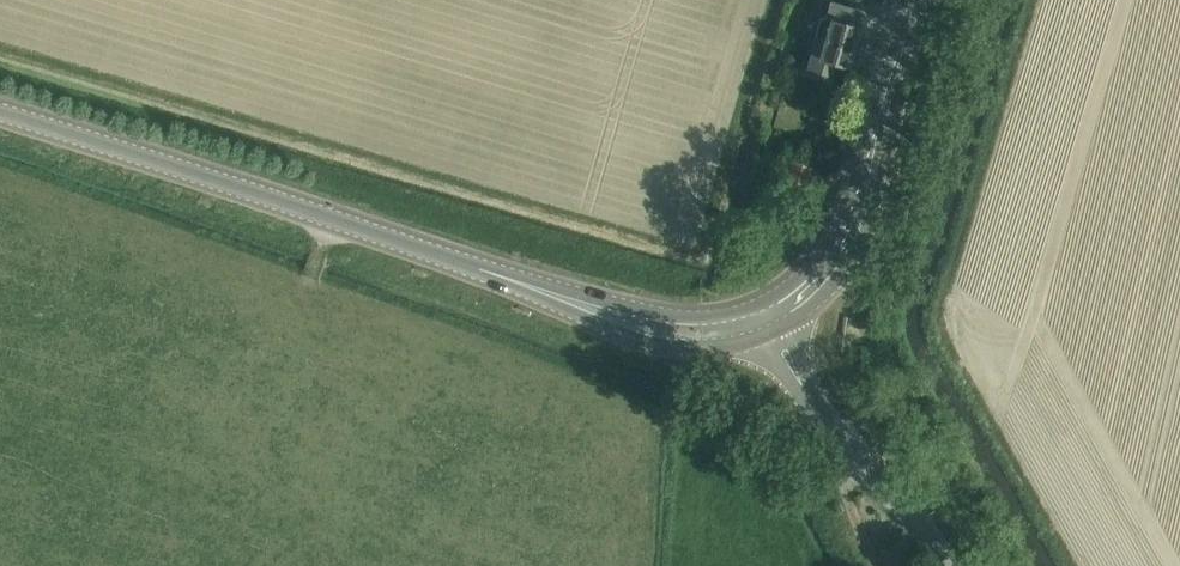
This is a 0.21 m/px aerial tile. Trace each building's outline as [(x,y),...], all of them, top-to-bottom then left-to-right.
[(833,22),(828,40),(818,37),(807,74),(831,81),(836,64),(849,67),(861,29),(851,27),(856,9),(831,2),(825,20),(833,22)] [(790,181),(805,185),(807,179),(811,168),(811,166),(796,161),(790,181)]
